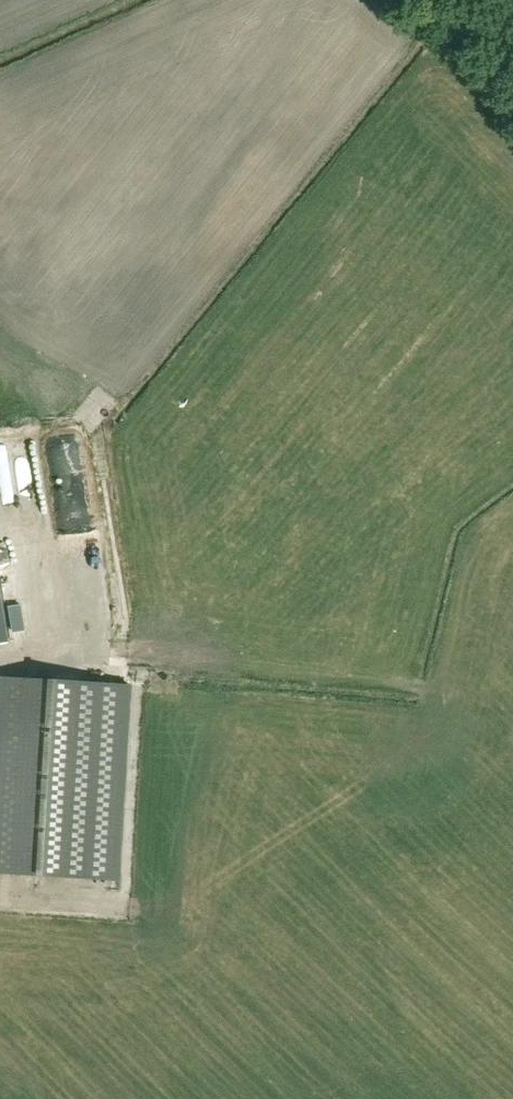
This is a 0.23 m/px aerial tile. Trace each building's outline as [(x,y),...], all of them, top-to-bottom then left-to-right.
[(18,474),(14,441),(2,442),(0,426),(0,476),(18,474)] [(1,678),(0,694),(0,872),(118,880),(131,687),(1,678)]
